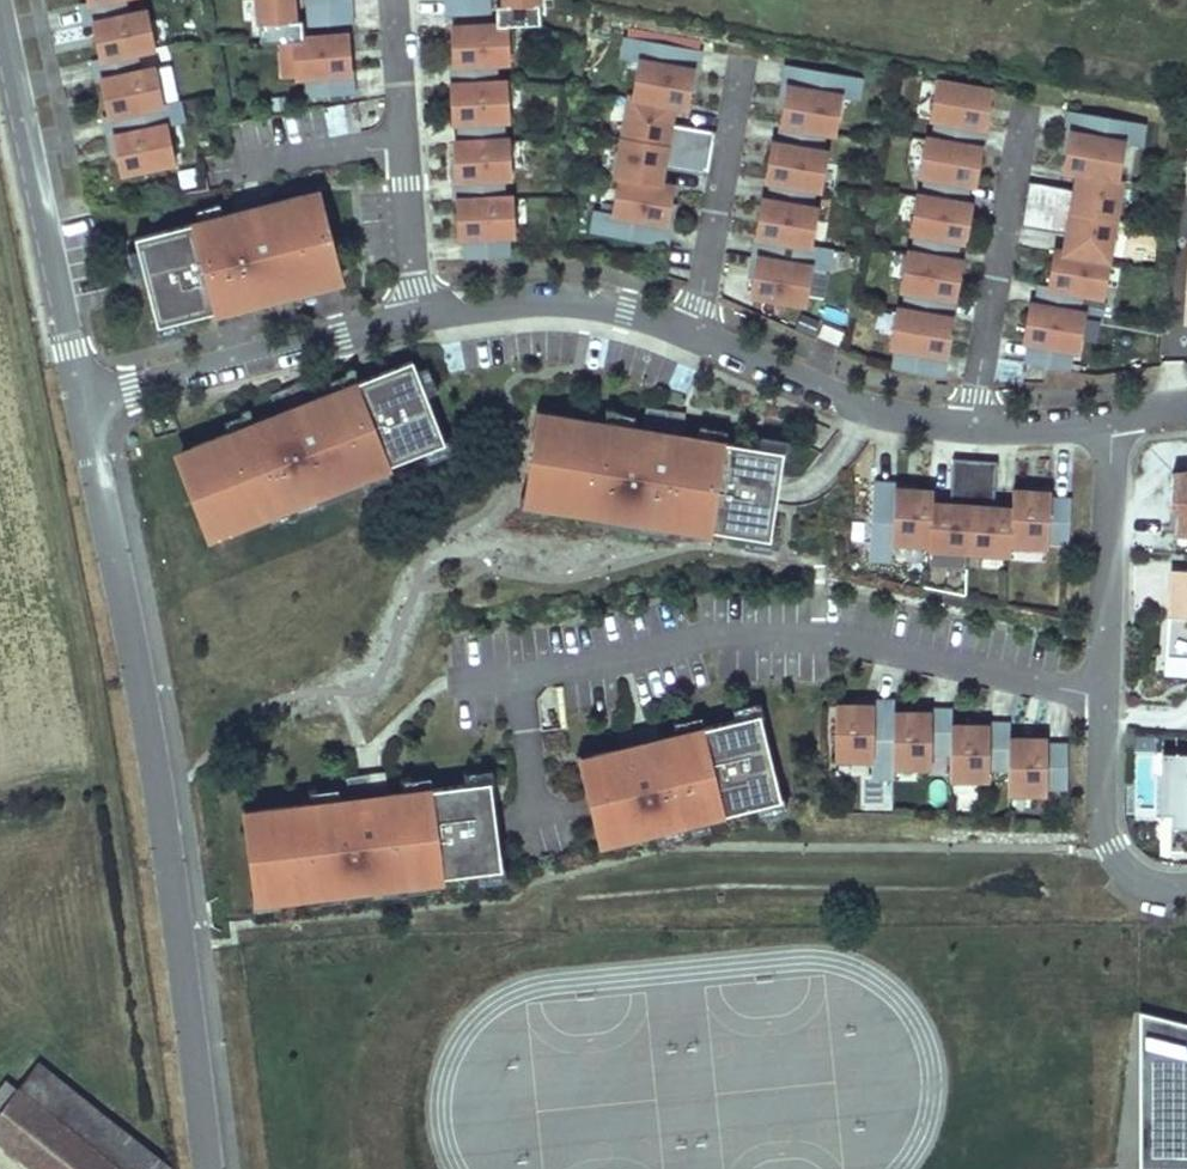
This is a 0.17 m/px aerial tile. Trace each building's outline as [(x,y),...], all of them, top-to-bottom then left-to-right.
[(150,8),(142,10),(140,0),(96,0),(86,2),(82,3),(86,24),(94,22),(101,58),(147,48),(158,45),(150,8)] [(295,0),(263,0),(266,40),(298,37),(296,10),(295,0)] [(312,2),(314,24),(352,21),(351,0),(345,0),(312,2)] [(450,13),(489,11),(488,0),(449,0),(450,13)] [(540,0),(502,0),(503,23),(541,21),(540,0)] [(494,81),(493,61),(505,60),(503,23),(451,25),(452,43),(453,61),(452,61),(453,83),(454,83),(494,81)] [(350,52),(349,34),(298,37),(301,75),(311,75),(313,95),(352,93),(350,71),(352,71),(350,52)] [(685,104),(691,68),(697,69),(699,59),(701,48),(627,35),(624,57),(641,60),(634,95),(673,102),(685,104)] [(167,102),(159,65),(151,67),(147,48),(101,58),(94,59),(98,80),(101,80),(109,115),(167,102)] [(835,130),(842,92),(858,95),(862,75),(789,63),(787,74),(785,85),(789,86),(786,106),(784,121),(825,129),(835,130)] [(693,90),(697,69),(691,68),(688,89),(693,90)] [(989,95),(990,87),(939,78),(933,115),(938,117),(935,137),(974,144),(978,124),(984,125),(988,103),(989,95)] [(508,118),(506,80),(494,81),(454,83),(455,101),(456,120),(462,120),(463,140),(496,139),(495,118),(508,118)] [(715,139),(717,129),(716,129),(670,121),(673,103),(673,102),(634,95),(630,95),(624,134),(713,150),(715,139)] [(179,159),(171,123),(188,119),(184,99),(167,102),(109,115),(106,116),(110,136),(114,136),(122,172),(179,159)] [(985,146),(992,104),(988,103),(984,125),(978,124),(974,144),(981,145),(985,146)] [(1118,176),(1124,140),(1141,143),(1145,121),(1072,109),(1070,120),(1068,131),(1072,131),(1068,152),(1066,164),(1066,167),(1079,169),(1118,176)] [(825,187),(832,149),(822,147),(825,129),(784,121),(780,141),(774,140),(771,159),(768,177),(774,178),(815,185),(825,187)] [(1068,152),(1072,131),(1068,131),(1064,151),(1068,152)] [(711,161),(713,150),(624,134),(617,174),(621,176),(660,182),(663,164),(676,166),(709,171),(710,172),(711,161)] [(118,156),(114,136),(110,136),(114,157),(118,156)] [(935,137),(929,136),(923,172),(929,173),(925,194),(965,200),(968,181),(974,182),(977,163),(981,145),(974,144),(935,137)] [(510,175),(508,138),(496,139),(463,140),(457,141),(458,159),(459,178),(463,178),(464,198),(500,196),(499,176),(510,175)] [(1116,217),(1123,177),(1118,176),(1079,169),(1076,188),(1063,186),(1030,180),(1028,190),(1026,201),(1116,217)] [(667,220),(672,186),(673,184),(660,182),(621,176),(615,211),(599,208),(595,230),(667,242),(669,232),(671,221),(667,220)] [(812,205),(815,185),(774,178),(771,198),(765,197),(761,215),(758,234),(816,244),(822,206),(812,205)] [(324,207),(319,187),(302,192),(307,212),(324,207)] [(333,242),(324,207),(307,212),(302,192),(275,198),(272,189),(249,195),(253,208),(241,211),(240,206),(135,234),(159,325),(342,277),(333,242)] [(925,194),(919,193),(913,229),(919,230),(915,251),(955,257),(958,238),(964,238),(967,220),(970,202),(965,200),(925,194)] [(253,208),(249,195),(238,198),(240,206),(241,211),(253,208)] [(514,233),(512,195),(500,196),(464,198),(459,198),(460,216),(461,235),(468,235),(469,256),(509,254),(508,233),(514,233)] [(1109,256),(1116,217),(1026,201),(1024,212),(1023,223),(1060,229),(1068,230),(1065,249),(1109,256)] [(807,301),(813,265),(828,267),(832,247),(816,244),(758,234),(755,254),(759,255),(755,276),(754,284),(753,292),(807,301)] [(1103,293),(1109,256),(1065,249),(1057,247),(1056,249),(1053,267),(1051,284),(1042,282),(1038,303),(1078,310),(1081,289),(1103,293)] [(915,251),(909,249),(903,286),(909,287),(905,308),(945,314),(948,295),(954,295),(957,277),(961,258),(955,257),(915,251)] [(1077,347),(1083,310),(1078,310),(1038,303),(1032,301),(1029,320),(1025,338),(1032,339),(1028,360),(1068,367),(1072,346),(1077,347)] [(905,308),(900,306),(893,343),(899,344),(896,365),(935,372),(939,352),(944,352),(948,331),(949,323),(951,315),(945,314),(905,308)] [(845,332),(824,323),(818,337),(839,346),(845,332)] [(945,374),(953,332),(948,331),(944,352),(939,352),(935,372),(945,374)] [(230,523),(446,439),(413,357),(313,397),(311,390),(298,395),(293,382),(272,391),(279,410),(193,444),(197,454),(180,460),(204,520),(226,511),(230,523)] [(311,390),(305,377),(293,382),(298,395),(311,390)] [(769,539),(783,447),(677,431),(678,424),(664,422),(666,408),(644,404),(640,425),(540,409),(527,491),(568,498),(567,507),(769,539)] [(678,424),(680,410),(666,408),(664,422),(678,424)] [(197,454),(193,444),(176,451),(180,460),(197,454)] [(970,544),(973,500),(976,456),(955,454),(951,501),(933,500),(930,538),(930,541),(970,544)] [(1011,537),(1014,503),(996,502),(995,502),(996,486),(998,457),(976,456),(973,500),(970,544),(1010,547),(1011,537)] [(1175,468),(1173,503),(1180,503),(1179,527),(1186,528),(1186,466),(1175,468)] [(915,484),(894,483),(895,479),(875,477),(870,551),(892,552),(894,535),(930,538),(933,500),(934,485),(915,484)] [(1070,535),(1072,494),(1052,493),(1052,487),(1015,484),(1014,503),(1011,537),(1048,539),(1048,533),(1070,535)] [(567,507),(568,498),(527,491),(525,500),(567,507)] [(230,523),(226,511),(204,520),(209,532),(230,523)] [(1172,571),(1170,600),(1175,601),(1174,612),(1169,611),(1166,655),(1186,656),(1186,572),(1172,571)] [(895,760),(895,707),(895,699),(895,695),(875,696),(875,700),(855,699),(838,699),(838,751),(875,752),(875,769),(895,770),(895,760)] [(953,746),(953,720),(953,707),(953,704),(932,704),(931,707),(895,707),(895,760),(931,760),(931,745),(953,746)] [(783,800),(761,710),(661,735),(647,738),(644,724),(619,730),(623,744),(591,752),(600,789),(590,792),(603,844),(783,800)] [(1010,762),(1010,732),(1011,724),(1011,721),(989,721),(989,720),(967,719),(953,720),(953,746),(953,772),(989,772),(989,762),(1010,762)] [(661,735),(658,721),(644,724),(647,738),(661,735)] [(1068,779),(1069,739),(1048,739),(1048,732),(1010,732),(1010,762),(1010,785),(1047,785),(1047,779),(1068,779)] [(1165,749),(1162,808),(1173,809),(1173,821),(1186,822),(1186,750),(1165,749)] [(591,752),(581,754),(590,792),(600,789),(591,752)] [(387,780),(385,768),(371,770),(373,782),(387,780)] [(257,895),(503,864),(492,778),(388,791),(387,780),(373,782),(371,770),(349,773),(352,795),(256,808),(261,850),(252,851),(257,895)] [(261,850),(256,808),(246,809),(252,851),(261,850)] [(1142,1010),(1141,1162),(1149,1162),(1149,1033),(1184,1041),(1186,1058),(1186,1021),(1142,1010)] [(1184,1041),(1149,1033),(1149,1162),(1141,1162),(1141,1168),(1186,1168),(1186,1058),(1184,1041)] [(19,1096),(36,1110),(110,1168),(164,1168),(165,1168),(41,1068),(19,1096)] [(36,1110),(19,1096),(0,1120),(0,1146),(4,1150),(36,1110)] [(36,1110),(4,1150),(29,1168),(110,1168),(36,1110)]
